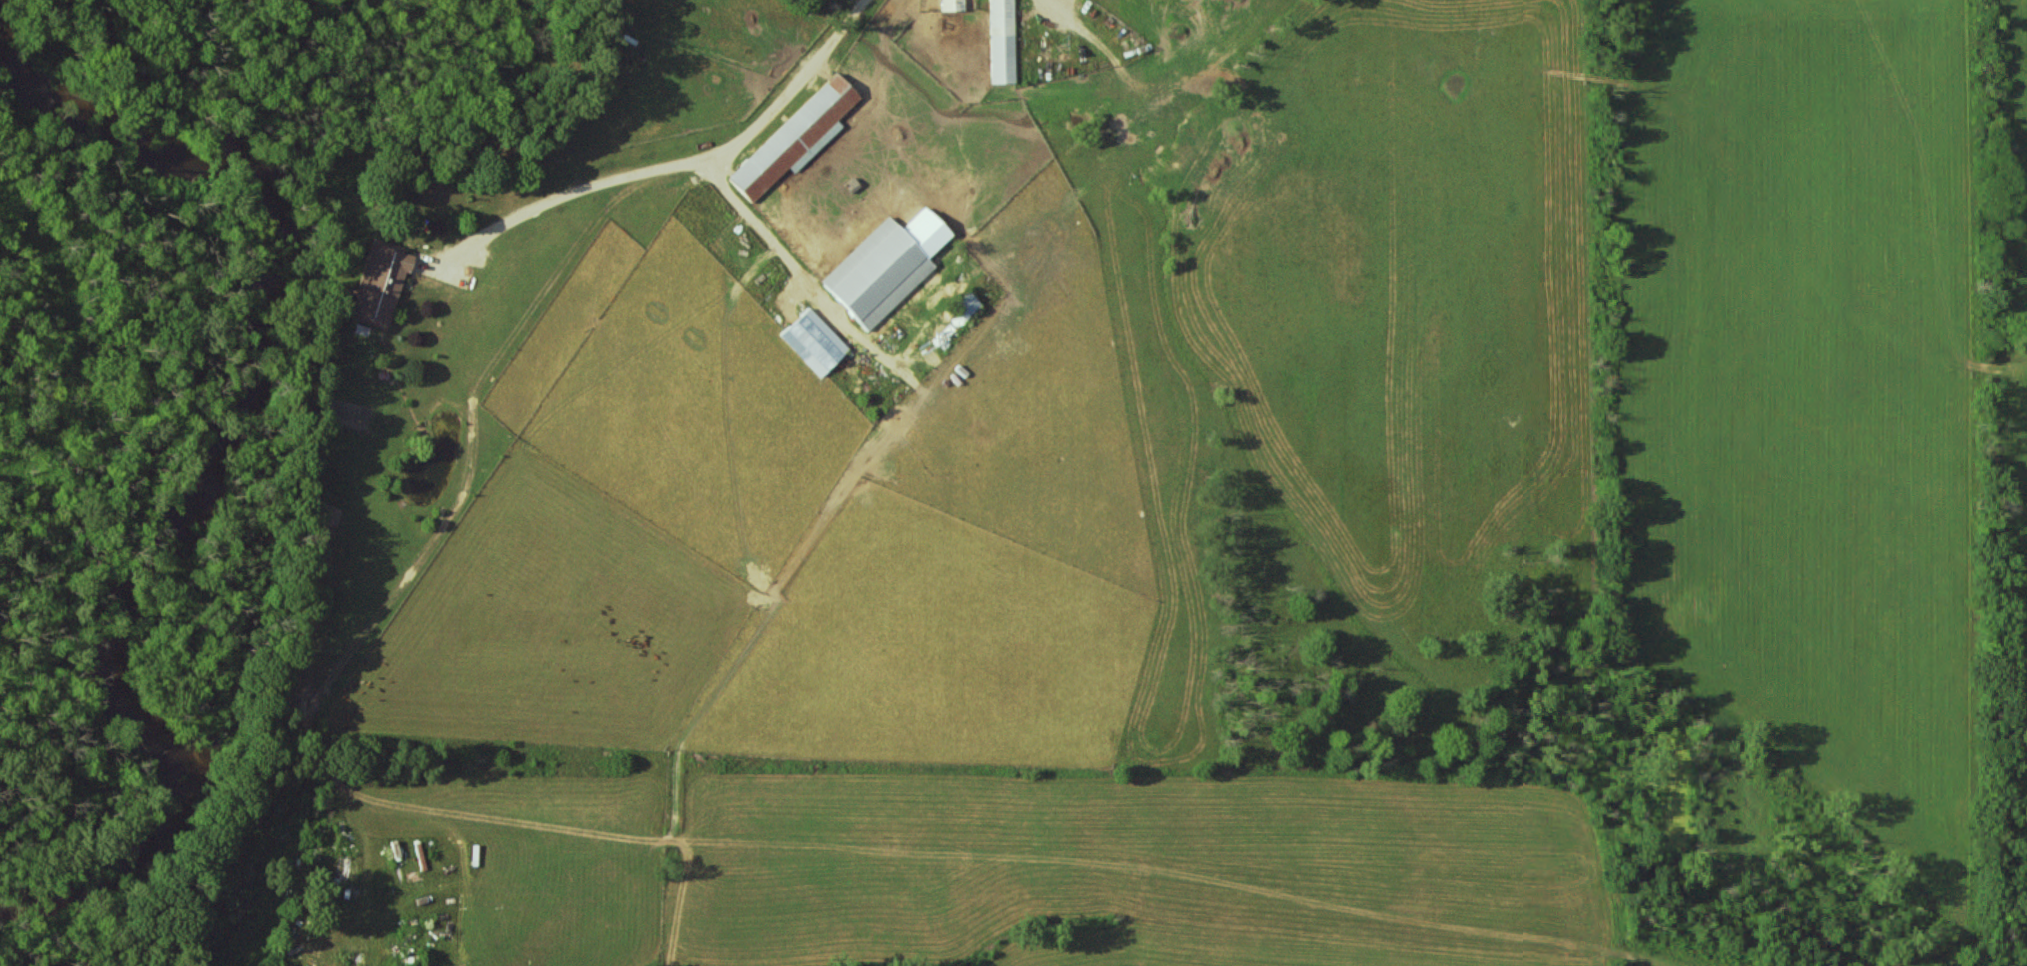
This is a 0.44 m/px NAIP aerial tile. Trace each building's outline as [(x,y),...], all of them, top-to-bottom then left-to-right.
[(941,12),(965,11),(965,0),(941,0),(941,12)] [(1014,0),(990,0),(991,84),(1015,84),(1014,0)] [(790,117),(800,127),(794,133),(814,153),(842,127),(836,121),(860,98),(836,73),(790,117)] [(866,332),(934,267),(926,259),(950,235),(923,208),(900,230),(886,217),(818,283),(866,332)] [(402,273),(407,274),(412,256),(367,244),(349,315),(388,325),(402,273)] [(980,306),(968,292),(951,307),(963,320),(980,306)] [(848,350),(808,307),(778,335),(819,378),(848,350)]
